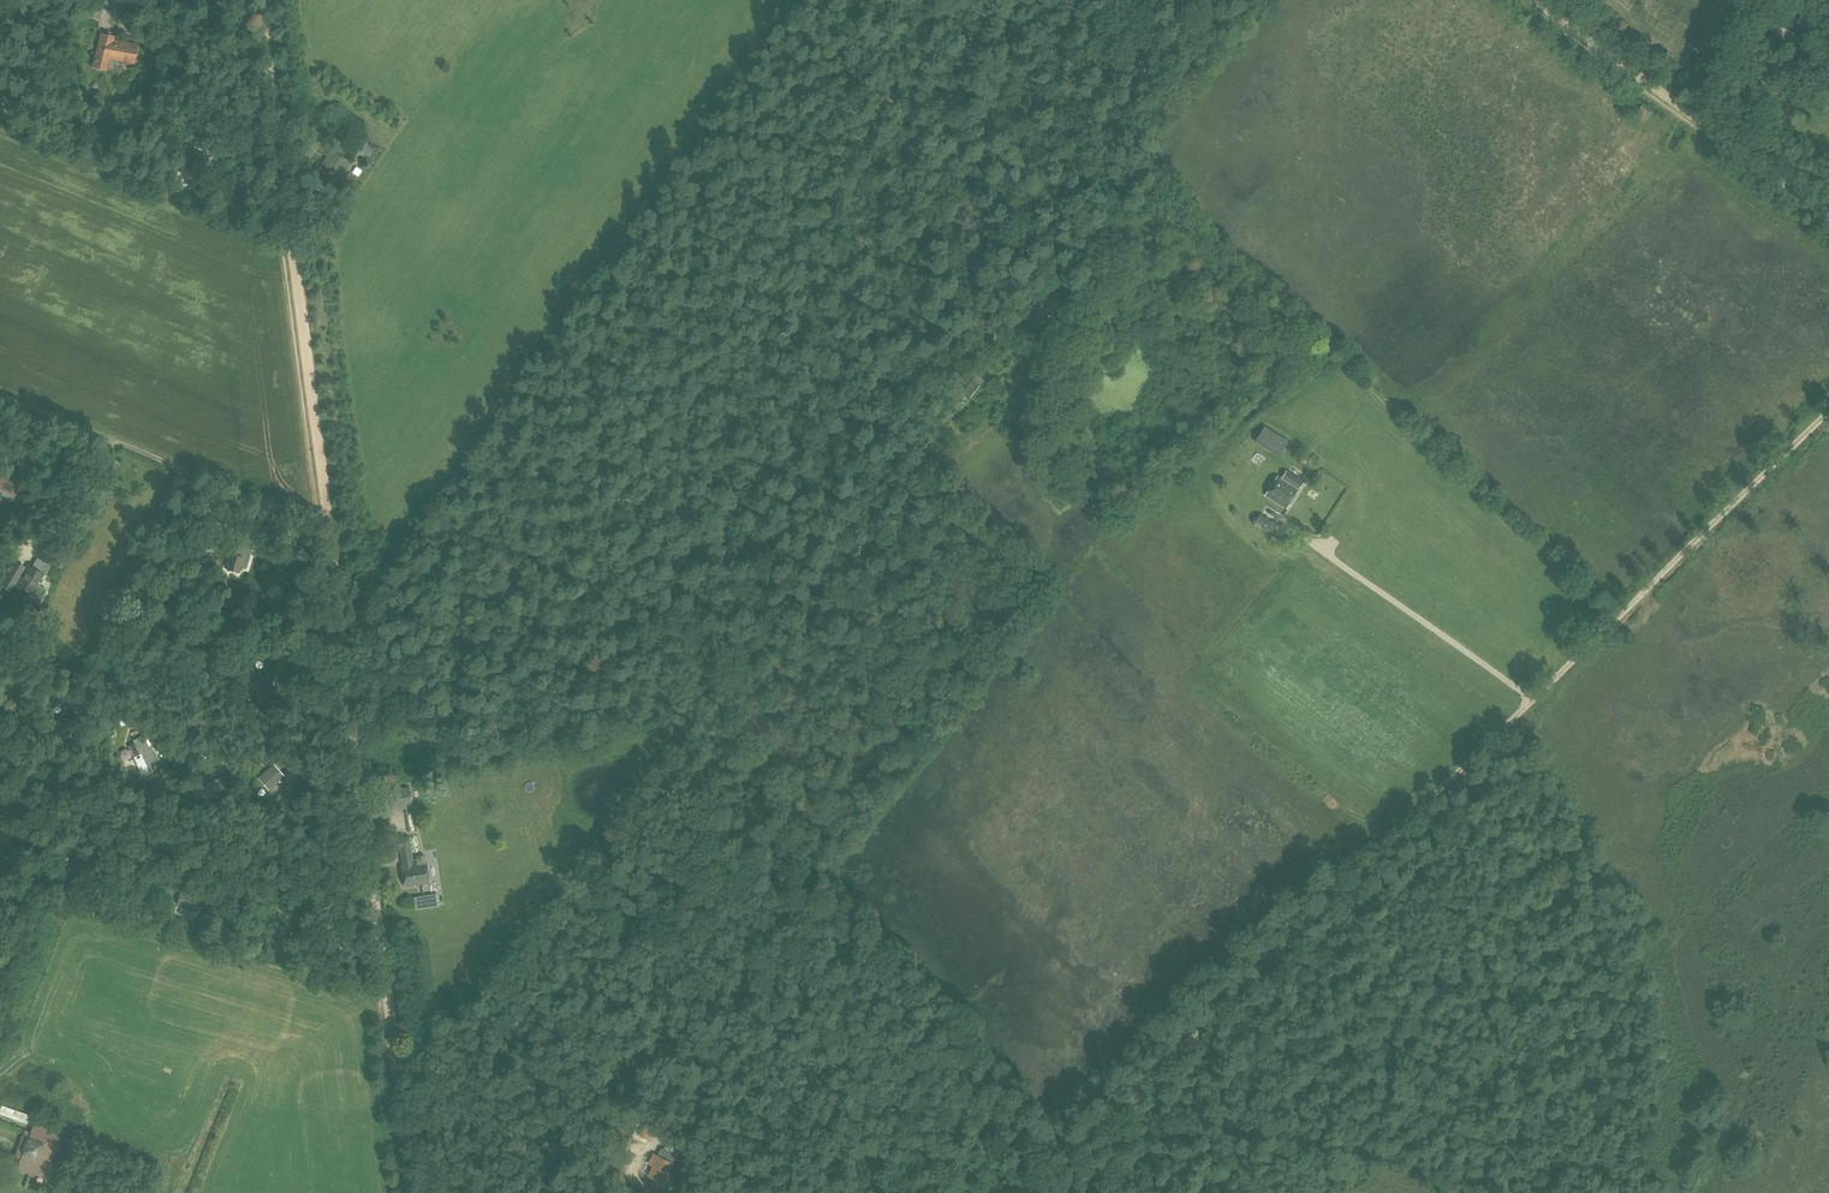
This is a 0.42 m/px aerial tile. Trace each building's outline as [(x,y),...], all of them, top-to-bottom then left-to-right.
[(100,19),(106,0),(90,0),(85,15),(100,19)] [(1816,10),(1809,5),(1805,10),(1812,15),(1816,10)] [(1753,24),(1763,29),(1769,18),(1767,17),(1768,15),(1760,10),(1753,24)] [(94,66),(106,69),(109,57),(134,63),(138,46),(114,40),(114,37),(102,33),(94,66)] [(1642,104),(1634,115),(1645,123),(1653,112),(1642,104)] [(301,154),(309,159),(314,152),(317,153),(320,148),(318,147),(321,142),(310,136),(301,151),(301,154)] [(196,179),(204,155),(190,150),(183,175),(196,179)] [(322,164),(341,177),(351,162),(332,150),(322,164)] [(964,391),(970,397),(982,382),(982,381),(982,379),(982,378),(981,377),(977,374),(964,391)] [(948,420),(955,417),(952,410),(945,413),(948,420)] [(1282,450),(1286,444),(1288,441),(1265,427),(1260,436),(1282,450)] [(917,448),(926,455),(933,446),(925,438),(917,448)] [(1263,488),(1275,467),(1265,461),(1253,481),(1263,488)] [(11,463),(3,481),(22,489),(30,472),(11,463)] [(1266,496),(1287,509),(1303,483),(1285,472),(1282,478),(1278,476),(1266,496)] [(20,517),(23,500),(13,498),(10,515),(20,517)] [(1255,521),(1270,530),(1275,523),(1260,513),(1255,521)] [(227,569),(239,572),(241,566),(246,568),(249,558),(252,547),(235,542),(232,553),(227,569)] [(70,552),(62,548),(53,563),(60,567),(70,552)] [(18,585),(31,593),(43,574),(45,575),(51,565),(37,557),(32,566),(30,565),(26,573),(22,570),(24,567),(15,561),(0,585),(9,591),(15,581),(19,584),(18,585)] [(10,688),(8,697),(14,699),(17,690),(10,688)] [(4,710),(11,712),(13,705),(6,703),(4,710)] [(137,769),(141,776),(153,771),(149,762),(157,758),(146,735),(134,740),(140,755),(134,758),(139,768),(137,769)] [(263,754),(257,759),(263,766),(269,761),(263,754)] [(262,775),(272,787),(280,780),(284,785),(295,775),(289,769),(283,774),(274,764),(262,775)] [(411,790),(385,793),(387,809),(413,807),(411,790)] [(402,866),(405,886),(429,883),(426,864),(424,855),(417,856),(417,859),(413,859),(409,836),(391,839),(393,850),(400,849),(402,865),(402,866)] [(167,887),(165,893),(172,895),(174,889),(167,887)] [(177,904),(197,911),(202,896),(182,890),(177,904)] [(424,895),(415,896),(417,907),(426,906),(424,895)] [(31,1113),(5,1104),(3,1107),(0,1106),(0,1119),(9,1123),(12,1115),(28,1121),(31,1113)] [(639,1136),(649,1140),(654,1126),(645,1122),(639,1136)] [(17,1167),(47,1178),(64,1134),(34,1123),(17,1167)] [(647,1176),(663,1184),(673,1162),(672,1162),(675,1155),(662,1149),(659,1155),(653,1152),(648,1164),(652,1166),(647,1176)] [(605,1159),(612,1166),(619,1160),(612,1153),(605,1159)]
